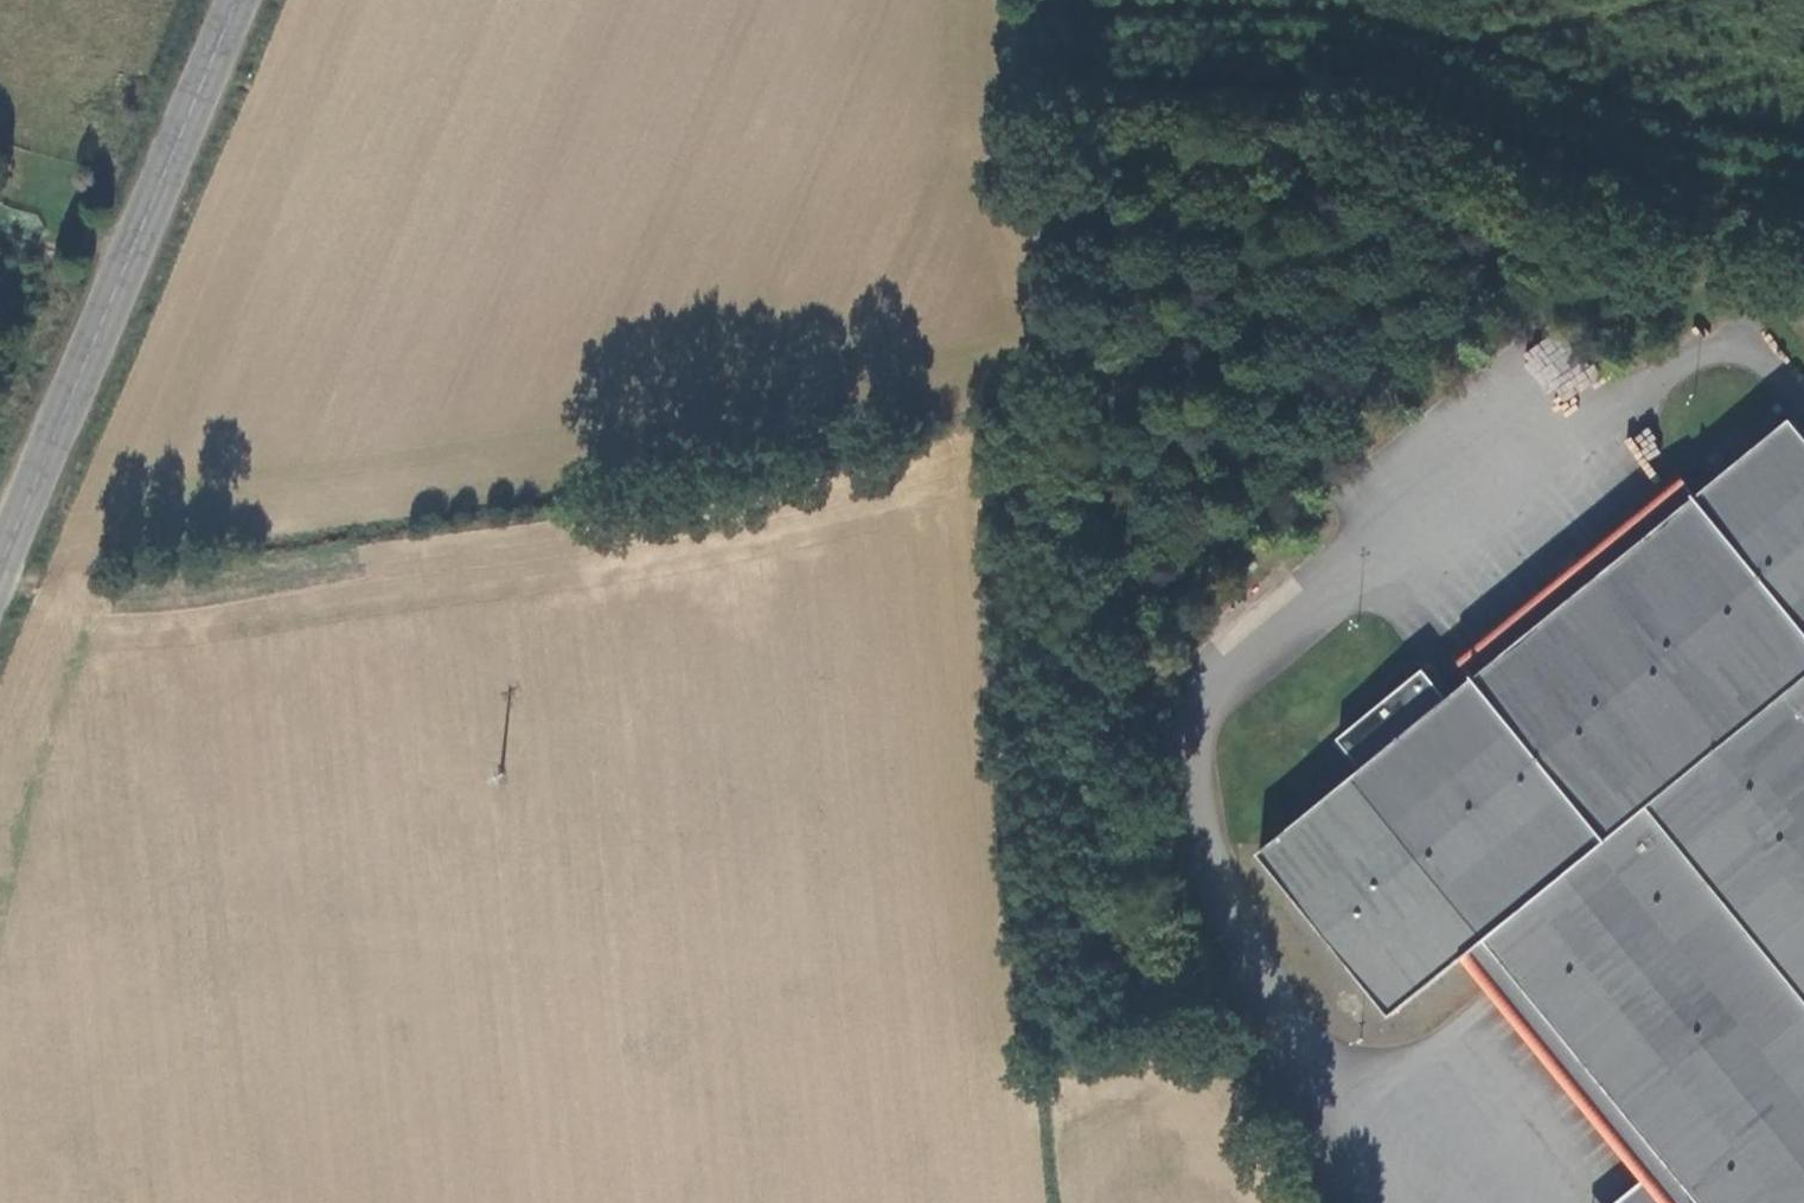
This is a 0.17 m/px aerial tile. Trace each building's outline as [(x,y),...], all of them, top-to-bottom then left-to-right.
[(1519,356),(1548,398),(1585,372),(1556,331),(1519,356)] [(1677,1188),(1667,1201),(1666,1202),(1803,1202),(1803,430),(1788,411),(1692,489),(1590,573),(1574,553),(1553,570),(1569,590),(1468,673),(1442,694),(1417,665),(1331,735),(1355,765),(1251,850),(1377,1003),(1446,946),(1470,927),(1680,1183),(1677,1188)] [(1676,469),(1574,553),(1590,573),(1692,489),(1676,469)] [(1451,653),(1468,673),(1569,590),(1553,570),(1451,653)] [(1446,946),(1656,1202),(1666,1202),(1667,1201),(1677,1188),(1680,1183),(1470,927),(1446,946)]
